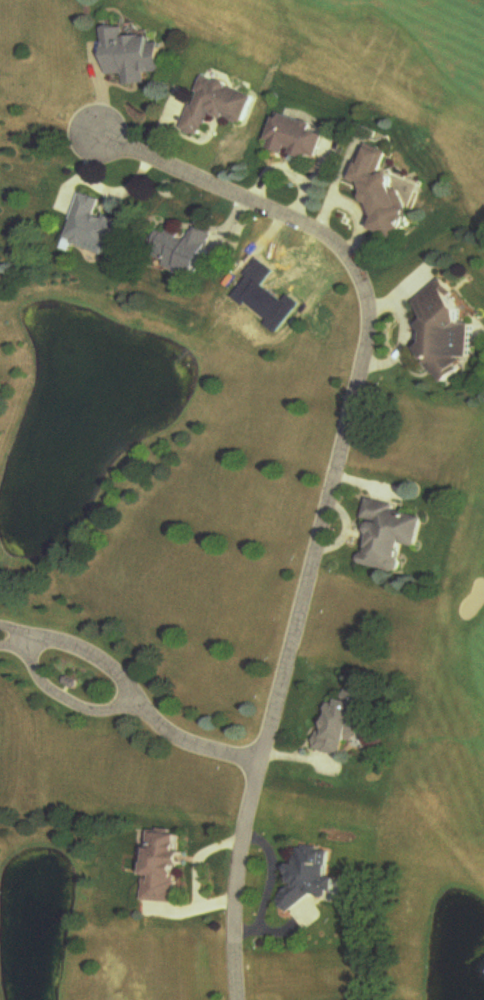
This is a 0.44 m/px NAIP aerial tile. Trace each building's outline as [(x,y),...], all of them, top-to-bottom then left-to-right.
[(107,29),(110,76),(127,75),(128,86),(150,85),(150,74),(167,73),(165,43),(155,44),(155,37),(127,38),(127,28),(107,29)] [(216,114),(247,126),(259,97),(207,77),(187,130),(206,138),(216,114)] [(270,147),(320,164),(331,132),(280,115),(270,147)] [(401,238),(419,185),(386,174),(393,153),(371,146),(358,183),(373,188),(369,202),(384,207),(376,230),(401,238)] [(82,193),(65,242),(114,258),(126,223),(98,214),(103,200),(82,193)] [(161,230),(149,262),(197,280),(214,234),(195,227),(190,240),(161,230)] [(447,385),(466,370),(466,363),(474,357),(476,330),(470,322),(470,313),(459,297),(459,292),(449,280),(420,302),(435,321),(427,327),(433,336),(433,344),(425,350),(432,358),(431,364),(447,385)] [(427,515),(369,504),(366,521),(375,523),(366,567),(401,574),(407,546),(420,548),(427,515)] [(334,705),(330,736),(320,735),(318,752),(345,756),(347,743),(355,745),(358,726),(359,726),(364,693),(347,691),(345,707),(334,705)] [(183,904),(189,836),(153,833),(147,901),(183,904)] [(334,850),(304,849),(304,862),(297,868),(297,889),(285,897),(285,903),(292,912),(295,912),(313,899),(332,899),(341,892),(341,879),(334,879),(334,850)]
